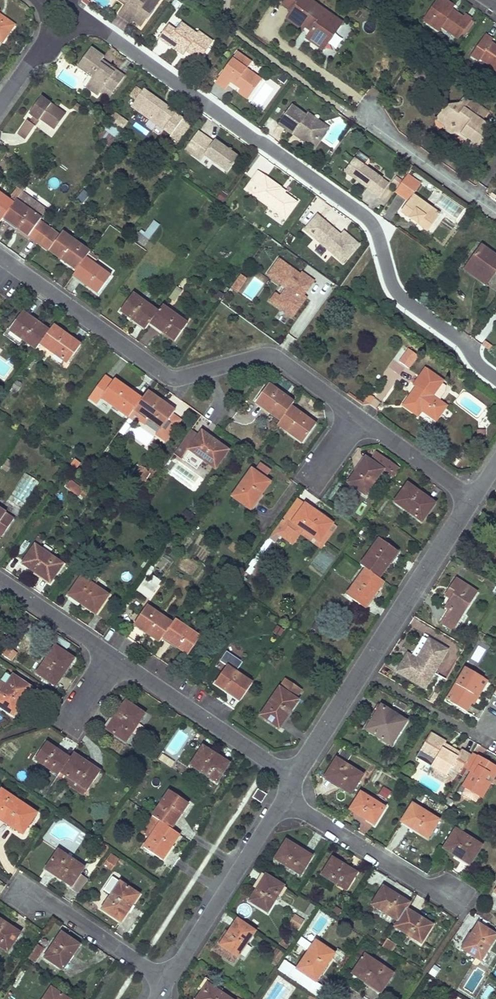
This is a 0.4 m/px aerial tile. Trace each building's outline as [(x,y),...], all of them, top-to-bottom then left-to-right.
[(119,2),(124,1),(128,4),(126,6),(119,16),(131,25),(133,22),(140,27),(159,0),(119,0),(119,2)] [(307,40),(323,51),(335,34),(333,17),(325,18),(316,12),(316,5),(309,0),(288,0),(283,6),(292,13),(295,15),(293,19),(305,28),(307,25),(314,30),(307,40)] [(443,0),(437,0),(423,21),(439,31),(441,28),(458,40),(471,21),(464,16),(463,19),(451,11),(453,8),(443,0)] [(295,15),(292,13),(287,20),(302,31),(305,28),(293,19),(295,15)] [(343,23),(333,17),(335,34),(340,28),(343,23)] [(1,44),(13,25),(3,18),(1,20),(0,19),(0,43),(1,44)] [(212,42),(197,31),(196,34),(179,22),(174,30),(167,25),(158,39),(169,47),(170,45),(172,43),(185,52),(185,51),(199,60),(212,42)] [(484,36),(471,56),(479,62),(480,60),(491,68),(490,70),(495,74),(495,47),(490,43),(492,41),(484,36)] [(170,45),(183,54),(185,52),(172,43),(170,45)] [(104,59),(91,49),(78,68),(92,78),(85,88),(98,97),(105,88),(114,94),(125,78),(103,62),(104,59)] [(250,63),(236,52),(215,83),(225,90),(232,80),(240,87),(239,88),(249,95),(260,80),(246,69),(250,63)] [(70,59),(63,54),(59,59),(66,64),(70,59)] [(432,76),(422,69),(416,76),(426,84),(432,76)] [(426,84),(416,76),(414,78),(425,86),(426,84)] [(249,95),(239,88),(236,92),(246,100),(249,95)] [(171,136),(182,120),(175,114),(176,112),(144,89),(131,108),(171,136)] [(65,115),(41,97),(30,113),(34,117),(39,120),(40,119),(55,130),(65,115)] [(468,105),(462,100),(458,106),(444,108),(439,115),(444,119),(443,121),(445,130),(446,134),(450,137),(456,135),(465,142),(464,144),(473,151),(477,150),(480,145),(478,144),(484,136),(486,137),(491,130),(483,123),(474,117),(470,122),(466,118),(469,113),(464,110),(468,105)] [(79,113),(83,107),(77,103),(73,108),(79,113)] [(488,115),(472,103),(468,105),(464,110),(469,113),(466,118),(470,122),(474,117),(483,123),(488,115)] [(305,116),(291,105),(277,125),(291,135),(294,132),(297,134),(298,139),(308,146),(314,144),(320,136),(319,128),(304,118),(305,116)] [(122,119),(112,113),(106,121),(116,128),(122,119)] [(304,118),(319,128),(320,136),(314,144),(308,146),(298,139),(297,134),(294,132),(291,135),(313,151),(329,129),(307,113),(305,116),(304,118)] [(444,119),(439,115),(436,119),(436,121),(434,122),(445,130),(443,121),(444,119)] [(30,123),(35,127),(39,120),(34,117),(30,123)] [(127,123),(122,119),(116,128),(121,132),(127,123)] [(17,134),(26,140),(35,127),(30,123),(27,121),(17,134)] [(110,145),(119,132),(107,123),(98,137),(110,145)] [(200,134),(187,152),(192,155),(204,137),(200,134)] [(213,143),(204,137),(192,155),(200,161),(204,156),(228,172),(238,157),(214,140),(213,143)] [(372,192),(381,179),(353,159),(343,173),(372,192)] [(278,187),(256,172),(244,189),(284,218),(295,203),(276,189),(278,187)] [(394,192),(407,201),(412,194),(419,184),(406,174),(394,192)] [(378,197),(387,183),(381,179),(372,192),(378,197)] [(3,218),(21,193),(15,189),(11,194),(12,196),(9,200),(0,194),(0,221),(1,222),(3,218)] [(49,231),(37,223),(45,212),(21,193),(3,218),(39,244),(49,231)] [(427,232),(439,214),(412,194),(407,201),(399,212),(427,232)] [(77,216),(69,209),(68,210),(62,219),(70,225),(77,216)] [(339,234),(316,214),(303,229),(341,261),(357,243),(342,231),(339,234)] [(59,238),(49,231),(39,244),(76,271),(85,259),(89,253),(62,233),(59,238)] [(147,240),(137,232),(133,237),(143,246),(147,240)] [(481,248),(468,266),(482,276),(478,281),(486,286),(495,272),(495,259),(481,248)] [(93,265),(98,259),(89,253),(85,259),(93,265)] [(269,303),(293,319),(317,284),(279,258),(264,279),(279,288),(269,303)] [(93,265),(85,259),(76,271),(72,276),(97,294),(109,277),(93,265)] [(482,276),(468,266),(464,271),(478,281),(482,276)] [(157,312),(132,294),(120,311),(145,330),(149,324),(157,312)] [(187,325),(162,306),(157,312),(149,324),(174,342),(187,325)] [(48,332),(22,313),(9,331),(35,350),(39,345),(48,332)] [(79,347),(52,327),(48,332),(39,345),(66,365),(79,347)] [(493,347),(486,342),(482,347),(490,352),(493,347)] [(416,356),(408,350),(399,363),(407,369),(416,356)] [(441,381),(424,370),(413,386),(414,387),(402,405),(416,415),(420,410),(435,420),(445,406),(431,396),(441,381)] [(113,383),(105,377),(93,393),(101,398),(113,383)] [(141,400),(114,380),(113,383),(101,398),(128,418),(129,416),(133,410),(141,400)] [(293,404),(268,386),(255,404),(280,422),(290,408),(293,404)] [(174,412),(147,392),(141,400),(133,410),(141,416),(161,430),(166,423),(171,415),(174,412)] [(97,405),(101,398),(93,393),(88,399),(97,405)] [(367,394),(359,404),(361,406),(361,405),(366,404),(372,397),(367,394)] [(315,426),(290,408),(280,422),(276,426),(302,445),(315,426)] [(141,416),(133,410),(129,416),(137,421),(141,416)] [(174,428),(179,421),(171,415),(166,423),(174,428)] [(165,442),(174,428),(166,423),(161,430),(157,436),(165,442)] [(189,450),(198,437),(190,431),(181,444),(189,450)] [(227,452),(202,433),(198,437),(189,450),(188,451),(214,470),(227,452)] [(188,451),(189,450),(181,444),(173,455),(181,461),(188,451)] [(365,458),(347,483),(365,495),(382,470),(388,474),(394,466),(376,453),(370,461),(365,458)] [(8,461),(2,470),(7,473),(13,464),(8,461)] [(258,461),(256,466),(268,472),(271,467),(258,461)] [(399,470),(394,466),(388,474),(393,478),(399,470)] [(269,483),(251,469),(231,497),(249,510),(269,483)] [(145,490),(147,491),(157,477),(150,473),(144,482),(134,475),(129,482),(133,485),(122,501),(127,505),(133,497),(137,500),(145,490)] [(84,490),(71,481),(67,487),(80,497),(81,495),(84,490)] [(434,504),(407,485),(394,502),(421,522),(434,504)] [(303,506),(295,501),(278,523),(283,526),(288,520),(301,529),(318,541),(331,522),(318,513),(311,509),(304,504),(303,506)] [(2,536),(13,519),(3,513),(3,512),(0,509),(0,534),(2,536)] [(298,533),(301,529),(288,520),(283,526),(278,523),(273,531),(292,543),(298,533)] [(320,547),(335,525),(331,522),(318,541),(301,529),(298,533),(320,547)] [(397,552),(379,539),(360,565),(365,569),(378,578),(397,552)] [(61,564),(35,545),(22,563),(49,582),(61,564)] [(378,578),(365,569),(346,595),(364,608),(384,582),(378,578)] [(107,595),(81,576),(68,595),(95,613),(107,595)] [(156,588),(145,580),(138,590),(149,598),(156,588)] [(454,580),(449,589),(454,592),(449,599),(444,607),(448,610),(444,616),(457,623),(476,594),(454,580)] [(449,589),(444,595),(449,599),(454,592),(449,589)] [(172,624),(147,606),(134,624),(159,642),(162,638),(172,624)] [(457,623),(444,616),(440,623),(453,630),(457,623)] [(199,637),(174,620),(172,624),(162,638),(187,655),(199,637)] [(407,655),(396,672),(424,688),(446,651),(428,641),(415,661),(407,655)] [(73,657),(55,644),(37,671),(55,684),(73,657)] [(9,646),(2,654),(11,661),(18,653),(9,646)] [(252,684),(227,666),(215,684),(240,701),(252,684)] [(465,669),(447,700),(466,712),(471,704),(475,697),(474,696),(484,679),(465,669)] [(12,674),(6,670),(0,680),(0,692),(12,674)] [(13,673),(12,674),(0,692),(0,706),(12,714),(31,686),(13,673)] [(301,691),(285,679),(279,688),(295,699),(301,691)] [(488,681),(484,679),(474,696),(475,697),(471,704),(473,705),(488,681)] [(295,699),(279,688),(260,715),(279,728),(298,701),(295,699)] [(429,701),(433,704),(437,695),(433,693),(429,701)] [(144,715),(126,702),(107,729),(125,742),(144,715)] [(380,706),(365,730),(390,746),(405,723),(380,706)] [(165,751),(176,757),(189,735),(178,729),(165,751)] [(449,771),(451,769),(459,774),(463,768),(470,756),(462,751),(460,754),(458,758),(443,749),(445,746),(446,744),(431,734),(416,758),(446,776),(449,771)] [(69,758),(46,742),(35,758),(58,774),(60,772),(69,758)] [(445,746),(443,749),(458,758),(460,754),(445,746)] [(228,764),(202,747),(191,767),(217,783),(228,764)] [(100,772),(72,753),(69,758),(60,772),(86,790),(100,772)] [(470,756),(463,768),(469,772),(477,757),(471,754),(470,756)] [(462,787),(478,797),(487,782),(484,780),(486,777),(490,779),(492,780),(495,773),(495,768),(477,757),(469,772),(471,773),(462,787)] [(336,760),(324,779),(350,796),(362,776),(336,760)] [(451,779),(446,776),(442,783),(447,786),(451,779)] [(487,782),(478,797),(481,798),(490,784),(487,782)] [(382,788),(378,794),(386,800),(390,793),(382,788)] [(265,794),(257,789),(252,798),(260,803),(265,794)] [(0,790),(0,820),(21,834),(35,813),(0,790)] [(188,803),(170,790),(152,815),(171,828),(188,803)] [(359,793),(348,811),(373,826),(384,808),(359,793)] [(412,804),(400,821),(427,838),(438,820),(412,804)] [(179,834),(171,828),(152,815),(140,832),(149,839),(143,847),(161,859),(179,834)] [(455,830),(442,849),(469,865),(481,846),(455,830)] [(287,842),(275,860),(300,876),(311,858),(287,842)] [(102,849),(97,846),(92,853),(97,856),(102,849)] [(83,868),(57,851),(45,869),(70,885),(71,886),(79,874),(83,868)] [(117,860),(111,855),(105,864),(111,869),(117,860)] [(332,859),(321,876),(345,891),(356,874),(332,859)] [(87,879),(79,874),(71,886),(70,885),(69,888),(78,893),(87,879)] [(265,876),(249,902),(267,913),(283,887),(265,876)] [(138,895),(120,883),(102,910),(119,922),(138,895)] [(382,888),(371,906),(398,922),(406,909),(409,904),(382,888)] [(398,922),(394,928),(421,944),(432,926),(406,909),(398,922)] [(300,928),(305,919),(295,913),(290,921),(300,928)] [(0,918),(0,945),(8,950),(21,932),(0,918)] [(228,933),(219,945),(227,951),(222,958),(231,965),(255,932),(237,920),(228,933)] [(314,923),(312,928),(322,933),(325,928),(314,923)] [(461,950),(480,961),(486,951),(495,935),(477,924),(461,950)] [(219,945),(228,933),(226,932),(212,951),(222,958),(227,951),(219,945)] [(80,945),(62,933),(46,958),(63,970),(80,945)] [(387,940),(382,948),(388,952),(394,944),(387,940)] [(315,942),(296,970),(315,982),(334,954),(315,942)] [(287,947),(281,943),(278,948),(284,952),(287,947)] [(394,944),(388,952),(392,954),(397,946),(394,944)] [(33,949),(27,960),(33,964),(43,949),(38,946),(35,950),(33,949)] [(278,962),(284,953),(278,948),(272,958),(278,962)] [(486,951),(480,961),(486,965),(492,956),(486,951)] [(364,955),(352,973),(380,992),(392,974),(364,955)] [(202,992),(197,998),(228,998),(220,994),(206,985),(208,982),(204,978),(197,989),(202,992)] [(206,985),(220,994),(222,990),(208,982),(206,985)] [(51,988),(44,998),(68,998),(51,988)]
